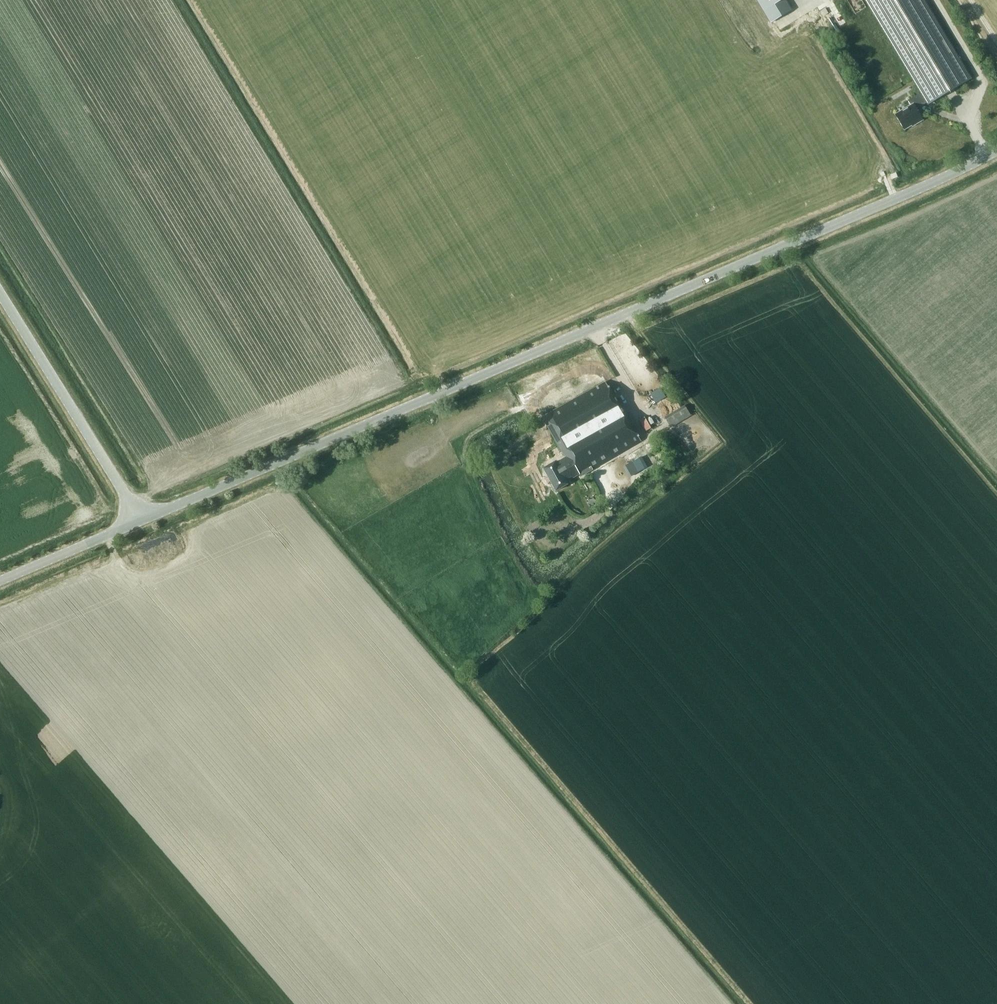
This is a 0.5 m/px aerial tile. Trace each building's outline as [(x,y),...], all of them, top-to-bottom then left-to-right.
[(772,22),(791,10),(785,0),(758,0),(772,22)] [(929,104),(972,79),(926,0),(867,0),(922,93),(909,100),(912,105),(896,114),(905,129),(913,125),(913,126),(924,120),(917,109),(928,102),(929,104)] [(643,441),(606,381),(543,418),(567,457),(557,462),(556,461),(545,467),(559,491),(570,484),(568,482),(581,474),(582,476),(643,441)] [(676,425),(677,427),(684,423),(683,421),(691,416),(685,405),(665,417),(671,428),(676,425)]
